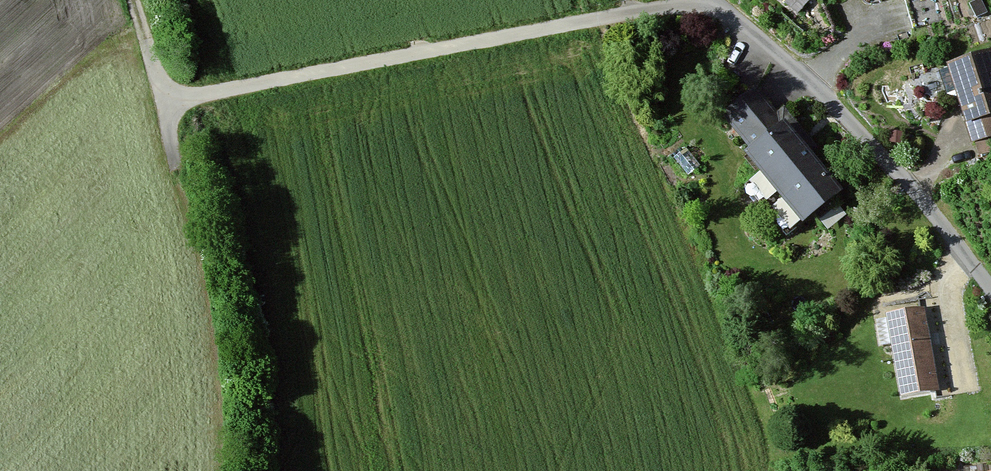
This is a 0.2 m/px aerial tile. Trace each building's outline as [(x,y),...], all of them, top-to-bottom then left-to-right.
[(894,4),(902,34),(939,23),(933,0),(882,0),(884,7),(894,4)] [(990,51),(933,69),(941,96),(948,93),(959,130),(962,129),(968,148),(990,141),(990,53),(990,51)] [(772,116),(748,89),(713,121),(739,150),(732,157),(755,183),(745,192),(786,237),(832,196),(803,164),(815,153),(777,111),(772,116)] [(934,396),(920,313),(881,319),(882,324),(870,326),(874,353),(886,351),(895,402),(934,396)]
